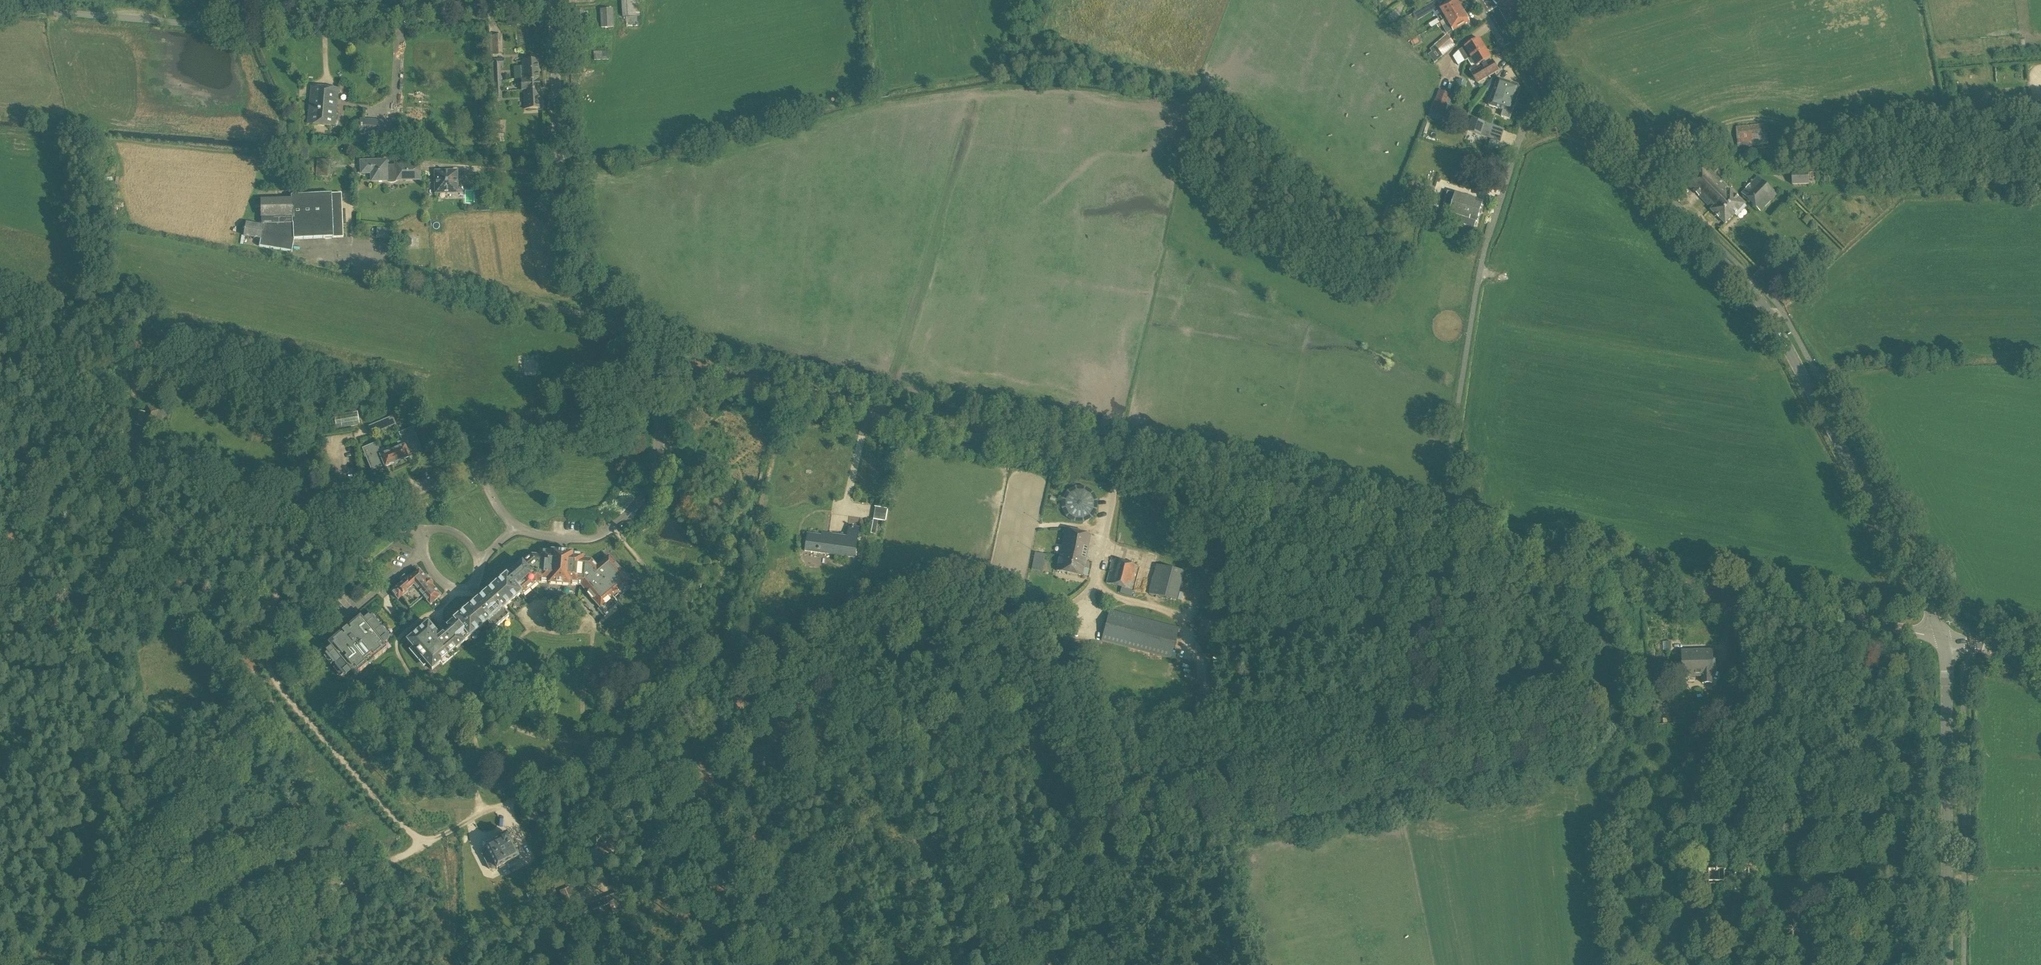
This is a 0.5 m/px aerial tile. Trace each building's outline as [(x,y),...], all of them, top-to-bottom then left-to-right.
[(640,16),(639,0),(621,0),(622,17),(640,16)] [(1462,10),(1459,5),(1460,3),(1458,0),(1457,0),(1452,0),(1440,8),(1445,16),(1442,17),(1439,19),(1441,23),(1462,10)] [(1418,11),(1423,18),(1433,12),(1429,5),(1418,11)] [(613,9),(600,10),(601,28),(614,27),(613,9)] [(585,10),(576,11),(576,23),(585,23),(585,10)] [(1465,15),(1462,10),(1441,23),(1443,27),(1447,24),(1446,24),(1449,22),(1454,31),(1469,22),(1468,20),(1469,18),(1467,15),(1465,15)] [(1431,28),(1441,23),(1439,19),(1429,25),(1431,28)] [(1553,25),(1545,28),(1547,33),(1555,31),(1553,25)] [(1455,45),(1449,37),(1437,48),(1443,56),(1455,45)] [(1472,58),(1486,50),(1479,39),(1459,51),(1465,61),(1471,57),(1472,58)] [(1451,51),(1457,60),(1462,57),(1456,48),(1451,51)] [(1486,50),(1472,58),(1476,65),(1469,69),(1478,83),(1498,70),(1492,61),(1490,58),(1491,58),(1486,50)] [(608,51),(593,51),(594,61),(609,60),(608,51)] [(494,82),(500,82),(500,67),(503,67),(503,60),(493,60),(494,82)] [(522,80),(538,80),(537,60),(521,61),(522,80)] [(1489,106),(1503,110),(1501,116),(1509,119),(1511,113),(1512,113),(1520,89),(1518,85),(1498,79),(1489,106)] [(538,80),(522,80),(522,81),(520,81),(521,91),(522,91),(538,89),(539,89),(539,80),(538,80)] [(338,89),(311,87),(308,124),(335,126),(338,89)] [(539,108),(538,89),(522,91),(523,109),(539,108)] [(1460,99),(1462,91),(1455,89),(1452,96),(1460,99)] [(1449,103),(1437,98),(1433,110),(1444,114),(1449,103)] [(1467,131),(1501,142),(1505,129),(1472,118),(1467,131)] [(384,122),(362,120),(360,120),(359,134),(383,136),(384,122)] [(504,122),(495,121),(494,133),(503,133),(504,122)] [(1737,127),(1740,151),(1768,148),(1766,124),(1737,127)] [(316,176),(327,177),(330,160),(317,159),(316,176)] [(387,161),(361,162),(362,173),(371,173),(372,175),(376,175),(376,181),(387,180),(389,182),(390,182),(394,182),(396,181),(396,180),(405,180),(404,173),(420,172),(420,164),(396,165),(396,168),(387,168),(387,161)] [(1721,181),(1707,168),(1706,167),(1688,185),(1712,208),(1711,210),(1725,224),(1744,204),(1728,188),(1729,188),(1727,186),(1727,187),(1723,183),(1723,182),(1722,181),(1721,181)] [(1809,184),(1808,171),(1792,172),(1792,184),(1809,184)] [(456,192),(456,172),(436,172),(436,192),(456,192)] [(1758,176),(1741,193),(1760,211),(1777,195),(1758,176)] [(1412,202),(1428,207),(1430,197),(1425,196),(1427,190),(1417,187),(1412,202)] [(344,236),(343,222),(341,192),(291,195),(291,200),(261,201),(262,225),(263,225),(263,227),(246,224),(244,236),(261,239),(260,247),(293,252),(293,248),(295,239),(344,236)] [(1476,221),(1477,222),(1483,202),(1463,196),(1464,195),(1458,193),(1458,195),(1448,192),(1444,204),(1452,206),(1450,213),(1456,215),(1454,222),(1474,228),(1476,221)] [(1791,202),(1794,197),(1788,193),(1785,198),(1791,202)] [(388,235),(388,224),(373,224),(373,235),(388,235)] [(411,244),(411,240),(408,237),(405,237),(402,240),(402,244),(405,247),(408,247),(411,244)] [(332,425),(356,419),(354,412),(330,418),(332,425)] [(370,427),(372,433),(394,424),(392,417),(370,427)] [(408,455),(409,454),(421,449),(412,428),(399,433),(402,440),(408,455)] [(384,448),(379,450),(385,465),(384,465),(385,467),(410,457),(409,454),(408,455),(402,440),(397,442),(399,447),(386,453),(384,448)] [(385,465),(379,450),(376,443),(363,449),(372,470),(384,465),(385,465)] [(310,475),(312,465),(301,463),(298,481),(306,483),(307,476),(309,477),(309,474),(310,475)] [(1077,508),(1082,486),(1071,483),(1065,505),(1077,508)] [(875,507),(873,519),(886,522),(888,509),(874,506),(874,507),(875,507)] [(807,533),(804,551),(855,558),(859,528),(848,526),(846,539),(807,534),(807,533)] [(1082,576),(1090,535),(1065,529),(1057,570),(1082,576)] [(448,627),(438,636),(428,624),(407,641),(432,670),(440,663),(456,649),(464,643),(464,642),(469,638),(479,630),(478,630),(488,622),(494,629),(509,617),(502,609),(512,602),(521,594),(522,595),(537,583),(538,582),(549,583),(549,584),(570,585),(582,585),(588,592),(587,593),(594,600),(600,607),(598,609),(605,616),(618,605),(612,597),(631,582),(609,556),(597,567),(591,560),(583,559),(584,554),(572,553),(566,552),(558,551),(551,551),(551,552),(540,551),(540,556),(532,555),(522,563),(521,564),(506,576),(496,585),(488,592),(486,589),(480,594),(480,593),(475,597),(475,598),(470,602),(472,605),(464,612),(454,620),(454,621),(447,627),(448,627)] [(1046,554),(1035,552),(1031,569),(1042,572),(1046,554)] [(1133,591),(1132,589),(1138,565),(1112,559),(1106,583),(1122,586),(1120,593),(1131,597),(1133,591)] [(1183,572),(1156,565),(1149,594),(1176,601),(1183,572)] [(440,596),(441,595),(440,595),(433,586),(432,583),(430,580),(427,580),(420,571),(419,570),(418,571),(412,577),(411,575),(408,578),(391,592),(398,600),(401,597),(411,609),(424,597),(430,605),(437,599),(440,596)] [(348,627),(344,631),(340,634),(328,644),(332,649),(332,650),(331,650),(328,653),(327,653),(327,654),(326,655),(327,655),(344,675),(343,676),(344,676),(345,675),(345,676),(346,675),(345,675),(349,672),(350,672),(350,671),(355,677),(387,650),(383,644),(384,644),(384,643),(387,640),(388,641),(388,640),(387,640),(401,629),(383,608),(370,619),(370,618),(369,618),(369,619),(366,622),(365,621),(365,622),(365,623),(360,617),(348,627)] [(1178,628),(1109,611),(1102,640),(1170,658),(1178,628)] [(1213,637),(1217,623),(1202,619),(1198,634),(1213,637)] [(1667,637),(1656,638),(1657,647),(1668,646),(1667,637)] [(1683,669),(1699,668),(1699,665),(1713,665),(1713,650),(1682,651),(1683,669)] [(1702,683),(1712,683),(1712,676),(1713,676),(1713,665),(1699,665),(1699,668),(1683,669),(1683,676),(1702,676),(1702,683)] [(495,867),(496,869),(520,857),(508,833),(496,839),(498,841),(486,847),(487,850),(483,851),(483,854),(491,869),(495,867)] [(602,854),(592,849),(583,867),(594,872),(602,854)]
